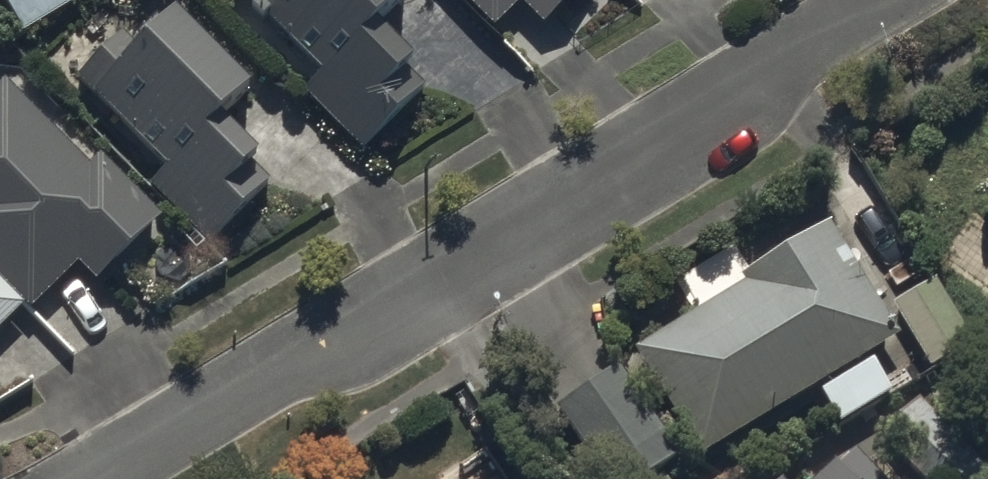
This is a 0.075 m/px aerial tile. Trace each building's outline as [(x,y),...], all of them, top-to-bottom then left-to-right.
[(30,44),(97,2),(96,0),(2,0),(30,44)] [(382,52),(417,17),(400,0),(239,0),(251,12),(325,87),(306,106),(364,164),(430,100),(382,52)] [(496,40),(525,12),(547,35),(583,0),(457,0),(496,40)] [(273,190),(225,143),(260,108),(175,22),(140,57),(119,36),(73,81),(94,102),(169,177),(149,196),(208,255),(273,190)] [(0,101),(0,281),(36,317),(81,273),(100,291),(164,228),(103,167),(93,177),(9,92),(0,101)] [(625,333),(694,444),(892,321),(823,210),(625,333)] [(885,291),(926,357),(981,322),(940,257),(885,291)] [(31,318),(6,293),(0,287),(0,349),(31,318)] [(570,371),(635,474),(677,447),(612,344),(570,371)] [(837,434),(820,449),(788,477),(769,455),(742,478),(877,478),(837,434)] [(491,478),(518,478),(510,467),(491,478)]
